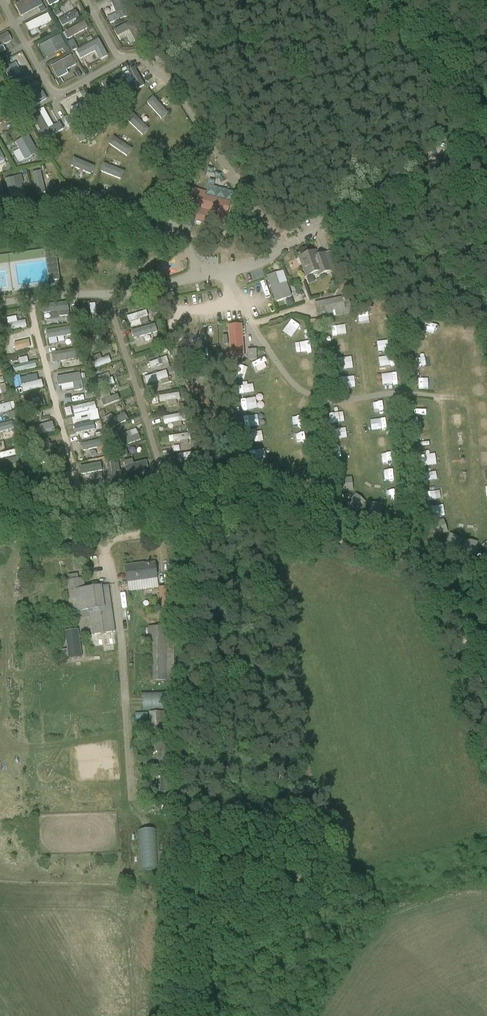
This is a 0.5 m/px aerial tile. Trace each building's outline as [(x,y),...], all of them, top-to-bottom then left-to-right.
[(40,0),(24,0),(15,5),(18,11),(40,0)] [(121,12),(107,18),(109,24),(131,15),(128,9),(130,8),(126,0),(119,0),(117,1),(121,12)] [(62,26),(79,17),(73,5),(65,9),(68,14),(58,19),(62,26)] [(48,14),(25,26),(29,33),(51,21),(48,14)] [(142,38),(132,21),(113,31),(117,38),(129,31),(135,42),(142,38)] [(64,32),(68,39),(89,28),(85,22),(64,32)] [(12,41),(8,34),(0,38),(0,48),(12,41)] [(43,53),(64,42),(60,35),(39,47),(43,53)] [(99,39),(76,52),(80,60),(95,52),(100,61),(108,56),(99,39)] [(71,56),(51,67),(54,74),(75,63),(71,56)] [(4,69),(13,86),(29,77),(26,71),(16,77),(10,66),(4,69)] [(129,94),(144,86),(134,68),(127,72),(133,82),(125,86),(129,94)] [(28,101),(21,88),(14,92),(25,112),(46,100),(42,92),(28,101)] [(66,111),(78,109),(77,104),(81,103),(79,95),(64,98),(66,111)] [(160,119),(167,113),(152,96),(145,101),(160,119)] [(42,108),(38,110),(47,127),(52,125),(42,108)] [(31,115),(45,140),(63,130),(59,123),(48,129),(38,111),(31,115)] [(143,135),(148,129),(131,113),(126,119),(143,135)] [(25,160),(37,153),(27,136),(15,143),(25,160)] [(107,143),(126,157),(131,149),(113,136),(107,143)] [(92,175),(94,164),(70,158),(68,169),(92,175)] [(121,179),(124,171),(102,162),(99,171),(121,179)] [(47,192),(42,170),(32,172),(37,194),(47,192)] [(23,198),(23,177),(7,176),(7,198),(23,198)] [(230,203),(221,200),(199,194),(200,191),(186,187),(181,203),(200,208),(196,221),(223,229),(230,203)] [(327,256),(320,259),(317,251),(302,257),(309,276),(315,273),(316,277),(333,271),(327,256)] [(279,285),(275,274),(267,277),(275,303),(292,297),(287,282),(279,285)] [(345,296),(314,303),(317,315),(318,320),(352,313),(348,296),(345,296)] [(82,303),(83,318),(89,318),(89,313),(95,313),(94,302),(82,303)] [(66,306),(40,308),(40,313),(49,313),(49,318),(67,317),(66,306)] [(144,310),(126,315),(128,322),(146,317),(144,310)] [(26,326),(25,320),(17,321),(16,316),(6,318),(8,329),(26,326)] [(150,325),(130,330),(132,339),(152,333),(150,325)] [(230,325),(232,359),(244,358),(242,325),(230,325)] [(46,329),(47,344),(57,343),(56,336),(62,336),(62,328),(46,329)] [(28,339),(13,343),(15,351),(30,347),(28,339)] [(335,354),(346,352),(344,339),(333,341),(335,354)] [(248,350),(249,361),(257,360),(256,349),(248,350)] [(51,362),(66,360),(65,350),(50,352),(51,362)] [(90,357),(92,362),(101,358),(99,353),(90,357)] [(31,362),(19,364),(17,354),(7,356),(9,371),(31,367),(31,362)] [(108,356),(91,362),(94,368),(110,362),(108,356)] [(150,368),(162,364),(160,358),(148,362),(150,368)] [(145,383),(166,379),(164,372),(144,376),(145,383)] [(17,392),(43,387),(41,379),(37,380),(36,374),(21,377),(23,387),(17,389),(17,392)] [(80,374),(58,378),(59,387),(73,384),(74,392),(83,390),(80,374)] [(112,377),(106,379),(104,374),(92,378),(95,388),(114,383),(112,377)] [(107,405),(119,400),(116,393),(104,398),(107,405)] [(14,408),(12,401),(0,405),(0,412),(14,408)] [(26,411),(41,407),(39,401),(24,406),(26,411)] [(73,415),(97,409),(95,401),(71,407),(73,415)] [(108,428),(127,421),(124,412),(112,417),(111,415),(104,417),(108,428)] [(178,414),(162,416),(163,424),(179,421),(178,414)] [(54,431),(52,421),(30,427),(33,437),(54,431)] [(12,435),(10,422),(0,424),(0,436),(12,435)] [(120,446),(140,440),(138,432),(130,434),(129,431),(117,434),(120,446)] [(250,459),(265,457),(264,447),(249,449),(250,459)] [(103,477),(102,461),(78,463),(79,479),(103,477)] [(348,503),(358,511),(365,502),(355,494),(348,503)] [(462,553),(473,555),(476,542),(465,540),(462,553)] [(79,556),(73,557),(75,571),(81,570),(79,556)] [(127,583),(157,580),(155,563),(145,564),(145,563),(125,566),(127,583)] [(63,606),(64,614),(69,613),(70,621),(89,618),(92,636),(115,632),(109,585),(86,588),(84,578),(64,581),(68,605),(63,606)] [(169,627),(148,627),(149,681),(174,681),(174,632),(169,632),(169,627)] [(61,650),(63,661),(83,658),(79,630),(64,632),(67,650),(61,650)] [(168,727),(168,712),(162,712),(149,712),(149,726),(151,726),(151,734),(161,733),(160,727),(168,727)] [(170,750),(171,750),(171,743),(146,742),(146,750),(158,751),(158,759),(170,759),(170,750)]
